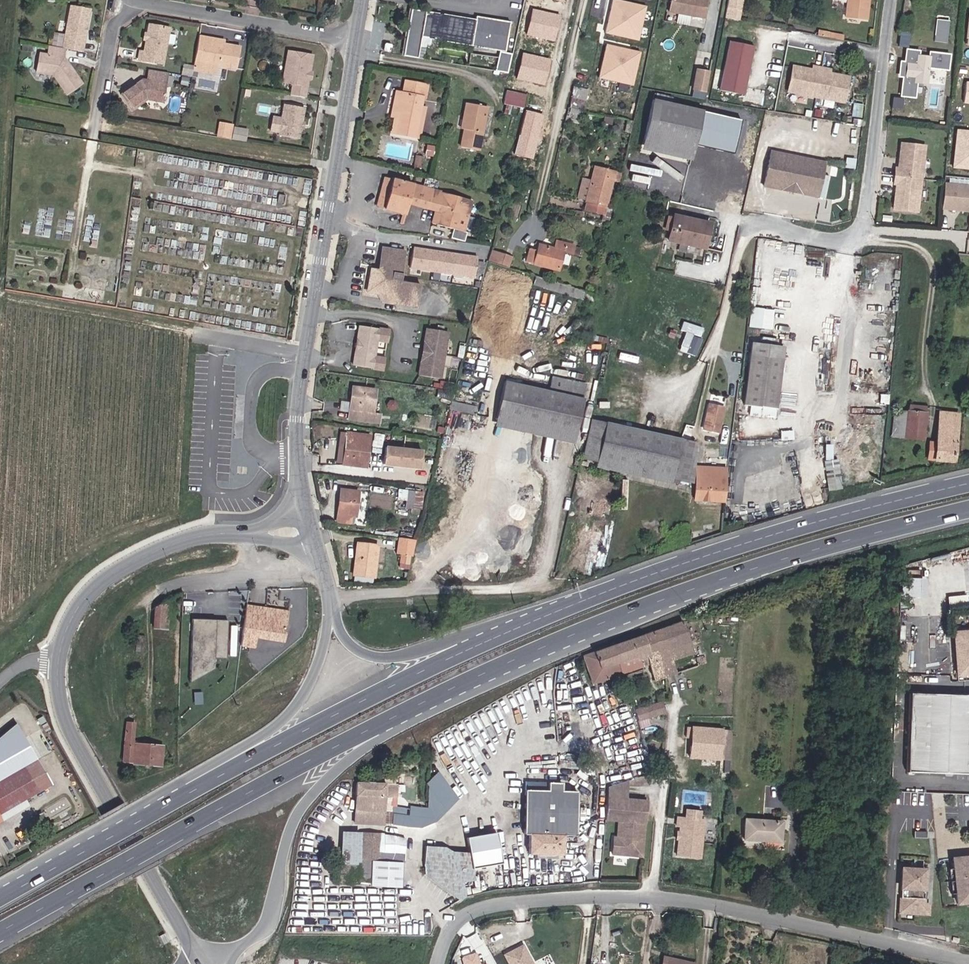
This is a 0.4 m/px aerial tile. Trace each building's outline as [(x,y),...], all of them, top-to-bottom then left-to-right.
[(616,0),(615,0),(607,32),(639,39),(646,7),(616,0)] [(668,13),(706,19),(710,0),(671,0),(668,13)] [(725,16),(741,19),(745,0),(729,0),(725,16)] [(846,0),(847,16),(869,19),(871,0),(846,0)] [(91,9),(71,6),(64,47),(66,48),(84,51),(91,9)] [(478,18),(410,8),(403,56),(470,67),(474,45),(501,50),(497,70),(503,71),(509,72),(512,51),(507,51),(511,24),(478,18)] [(560,15),(535,9),(529,34),(554,40),(560,15)] [(949,41),(951,20),(937,18),(935,40),(949,41)] [(170,26),(148,23),(145,50),(140,48),(138,61),(165,66),(170,26)] [(201,34),(194,65),(194,71),(218,76),(219,66),(238,71),(241,46),(225,43),(226,39),(201,34)] [(754,44),(730,40),(721,90),(745,95),(754,44)] [(66,48),(49,45),(49,54),(41,53),(37,72),(54,74),(68,95),(84,83),(66,56),(66,48)] [(641,53),(608,46),(601,77),(633,84),(641,53)] [(921,51),(907,49),(906,62),(902,61),(901,78),(904,78),(902,99),(918,100),(919,85),(929,86),(930,69),(950,70),(952,55),(931,51),(931,56),(921,56),(921,51)] [(314,54),(288,50),(284,82),(293,84),(293,95),(308,97),(314,54)] [(552,60),(524,53),(519,78),(546,85),(552,60)] [(194,71),(194,65),(185,63),(183,75),(193,77),(194,71)] [(812,67),(795,63),(789,90),(846,103),(851,76),(833,72),(833,68),(813,65),(812,67)] [(704,98),(710,70),(696,67),(690,96),(704,98)] [(144,78),(122,93),(133,111),(149,100),(164,103),(169,73),(150,70),(148,79),(144,78)] [(430,83),(405,78),(403,91),(398,91),(391,116),(395,118),(391,134),(421,141),(429,107),(425,106),(430,83)] [(585,113),(587,88),(573,87),(570,111),(585,113)] [(506,89),(503,104),(524,107),(526,93),(506,89)] [(704,110),(654,98),(642,149),(694,161),(697,144),(704,110)] [(490,106),(466,102),(461,128),(464,129),(463,146),(482,150),(490,106)] [(305,108),(285,104),(283,116),(273,115),(272,133),(302,137),(305,108)] [(742,118),(704,110),(697,144),(735,151),(742,118)] [(543,115),(527,111),(516,153),(532,158),(543,115)] [(235,126),(220,122),(218,137),(234,140),(235,126)] [(928,145),(901,142),(894,212),(921,214),(928,145)] [(826,161),(772,151),(764,186),(821,198),(826,161)] [(617,170),(594,165),(591,180),(584,178),(580,199),(587,202),(585,210),(605,216),(617,170)] [(414,182),(394,177),(393,178),(385,176),(377,206),(386,208),(386,210),(406,215),(408,205),(436,211),(434,222),(466,231),(473,200),(414,182)] [(946,183),(943,211),(968,213),(968,185),(946,183)] [(713,223),(674,214),(669,240),(708,249),(713,223)] [(573,255),(574,245),(556,240),(556,246),(539,242),(538,249),(531,247),(527,262),(560,272),(565,253),(573,255)] [(407,249),(383,247),(380,269),(371,268),(369,293),(378,293),(386,303),(420,308),(423,283),(403,280),(407,249)] [(479,258),(414,248),(411,270),(476,280),(479,258)] [(514,258),(493,250),(490,261),(511,268),(514,258)] [(772,328),(773,308),(751,307),(749,327),(772,328)] [(682,320),(679,329),(685,331),(679,348),(696,354),(705,328),(682,320)] [(391,329),(360,325),(353,365),(384,372),(386,357),(378,355),(379,343),(390,344),(391,329)] [(449,331),(427,328),(420,375),(443,378),(449,331)] [(784,346),(753,341),(746,403),(778,407),(784,346)] [(552,390),(505,380),(498,428),(576,444),(588,383),(555,376),(552,390)] [(380,389),(352,385),(349,419),(383,424),(384,413),(376,412),(380,389)] [(728,408),(710,402),(704,429),(720,433),(728,408)] [(926,439),(928,405),(908,403),(908,410),(895,409),(893,437),(926,439)] [(963,412),(940,410),(937,443),(931,442),(929,460),(959,462),(963,412)] [(697,442),(593,419),(584,458),(599,461),(597,467),(674,484),(678,478),(696,483),(696,474),(697,442)] [(373,436),(343,433),(340,464),(370,469),(373,436)] [(425,452),(388,448),(386,467),(423,471),(425,452)] [(713,476),(696,474),(696,483),(696,500),(727,501),(728,472),(713,471),(713,476)] [(362,490),(341,488),(336,523),(353,525),(354,517),(359,518),(362,490)] [(407,499),(406,507),(423,508),(424,490),(398,488),(398,498),(407,499)] [(599,496),(597,512),(609,514),(612,499),(599,496)] [(417,541),(399,539),(398,553),(415,557),(417,541)] [(382,545),(357,542),(353,576),(378,579),(382,545)] [(268,589),(267,605),(282,606),(283,590),(268,589)] [(168,629),(169,597),(154,607),(153,628),(168,629)] [(255,611),(248,610),(251,627),(241,644),(242,646),(257,649),(259,638),(286,642),(289,613),(256,607),(255,611)] [(226,657),(227,619),(192,618),(190,683),(214,669),(214,657),(226,657)] [(700,667),(682,622),(584,657),(593,683),(652,665),(658,681),(700,667)] [(953,631),(958,677),(968,676),(968,630),(953,631)] [(910,694),(908,771),(968,774),(968,695),(910,694)] [(663,700),(636,710),(641,722),(667,712),(663,700)] [(137,722),(127,722),(124,764),(163,768),(164,746),(135,744),(137,722)] [(734,730),(694,726),(691,756),(731,760),(734,730)] [(0,813),(52,785),(37,759),(0,781),(0,813)] [(630,780),(609,787),(607,822),(618,822),(619,836),(613,836),(613,855),(647,858),(650,801),(630,798),(630,780)] [(386,783),(357,782),(356,823),(386,824),(386,783)] [(549,792),(527,791),(525,833),(532,833),(532,851),(562,852),(562,836),(578,837),(579,791),(564,790),(564,783),(549,783),(549,792)] [(705,819),(678,816),(678,856),(702,859),(705,819)] [(784,820),(746,817),(745,840),(784,844),(784,820)] [(394,834),(344,832),(341,880),(373,881),(374,860),(405,863),(408,839),(394,834)] [(471,851),(427,846),(426,874),(462,901),(468,898),(465,882),(476,882),(471,851)] [(954,857),(958,903),(968,904),(968,856),(954,857)] [(924,901),(926,866),(899,865),(896,913),(931,915),(932,902),(924,901)] [(506,955),(511,963),(533,963),(523,946),(506,955)] [(664,955),(663,963),(698,963),(664,955)]
